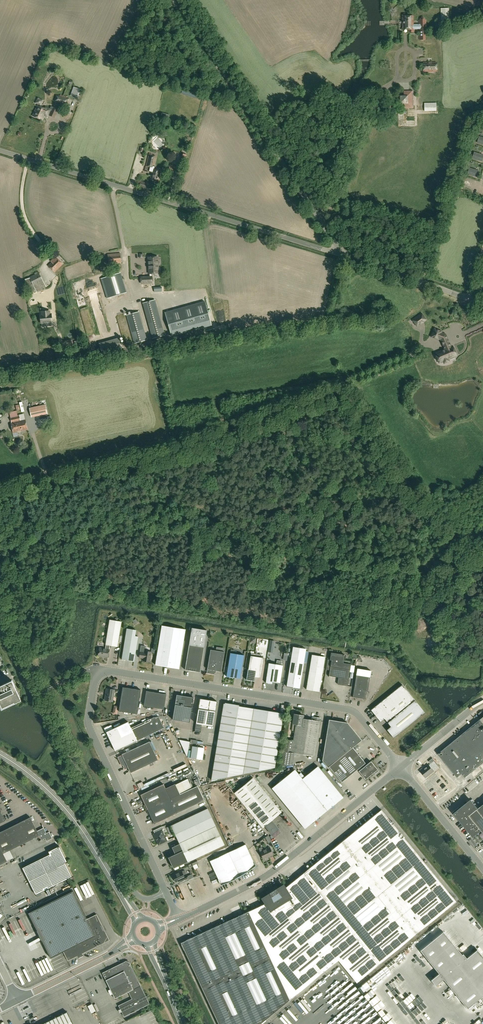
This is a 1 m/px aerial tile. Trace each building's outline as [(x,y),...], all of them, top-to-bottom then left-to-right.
[(406,16),(406,15),(405,14),(403,14),(402,15),(403,29),(410,29),(410,32),(414,32),(414,29),(419,29),(420,39),(425,39),(425,29),(426,29),(426,20),(425,20),(425,19),(423,17),(422,17),(420,19),(420,20),(419,20),(419,25),(413,25),(413,16),(406,16)] [(424,71),(437,71),(436,63),(423,63),(424,71)] [(78,97),(80,90),(74,87),(71,95),(78,97)] [(413,108),(413,91),(404,91),(404,96),(400,96),(400,103),(404,103),(404,108),(413,108)] [(64,104),(66,98),(56,95),(54,102),(64,104)] [(437,110),(437,103),(425,103),(425,111),(437,110)] [(58,110),(53,108),(54,107),(51,106),(50,109),(47,107),(46,109),(38,105),(33,116),(42,120),(45,114),(48,116),(48,115),(54,117),(58,110)] [(161,148),(166,144),(160,138),(155,142),(161,148)] [(482,159),(482,155),(475,152),(473,158),(482,161),(482,159)] [(159,182),(162,171),(154,169),(155,166),(153,166),(155,156),(152,155),(152,154),(149,153),(146,166),(150,167),(149,171),(152,172),(150,180),(153,180),(154,180),(155,180),(156,181),(159,182)] [(477,177),(479,171),(470,168),(468,174),(477,177)] [(109,265),(121,263),(120,253),(107,254),(109,265)] [(54,272),(63,264),(56,256),(51,261),(52,262),(48,265),(54,272)] [(157,257),(148,257),(149,274),(150,274),(150,277),(141,277),(141,283),(153,283),(152,277),(152,274),(155,274),(158,274),(158,273),(159,273),(158,257),(157,257)] [(30,278),(25,280),(24,280),(25,281),(31,293),(36,291),(37,291),(46,287),(39,272),(30,277),(30,278)] [(107,298),(126,292),(120,273),(101,279),(107,298)] [(89,285),(92,296),(98,295),(95,283),(89,285)] [(165,335),(155,300),(143,303),(153,338),(165,335)] [(211,325),(205,302),(175,310),(170,311),(165,312),(170,331),(172,336),(211,325)] [(49,311),(41,312),(42,315),(40,315),(41,323),(52,322),(51,314),(50,314),(49,311)] [(134,343),(147,340),(139,312),(127,315),(134,343)] [(417,326),(420,324),(423,322),(423,321),(426,319),(421,314),(413,320),(417,326)] [(439,363),(442,361),(442,362),(442,361),(444,361),(445,363),(449,361),(448,359),(455,356),(452,347),(451,347),(449,342),(448,340),(447,339),(448,339),(447,339),(445,335),(441,333),(441,332),(434,329),(431,336),(431,337),(438,339),(441,340),(445,349),(438,352),(438,353),(435,354),(439,363)] [(75,354),(62,356),(63,362),(76,360),(75,354)] [(27,408),(30,417),(45,413),(43,404),(27,408)] [(23,433),(22,430),(27,429),(25,420),(11,423),(13,432),(17,431),(18,434),(19,434),(22,434),(23,433)] [(110,645),(117,646),(121,621),(110,620),(106,645),(105,649),(99,648),(98,655),(108,657),(109,649),(110,645)] [(179,669),(185,629),(181,628),(162,625),(155,665),(179,669)] [(127,628),(126,634),(122,659),(134,661),(138,636),(135,636),(136,630),(127,628)] [(185,670),(200,672),(207,630),(192,628),(185,670)] [(300,688),(304,663),(306,649),(293,647),(287,686),(300,688)] [(211,649),(207,673),(215,674),(215,670),(221,671),(224,652),(211,649)] [(140,652),(139,658),(143,658),(143,661),(150,662),(151,652),(145,651),(144,652),(140,652)] [(235,674),(241,675),(244,655),(230,653),(228,665),(226,676),(234,678),(235,674)] [(264,658),(260,657),(260,654),(251,653),(248,669),(246,680),(255,681),(255,677),(261,678),(264,658)] [(329,676),(339,677),(337,684),(348,686),(351,664),(342,662),(344,654),(343,654),(343,655),(332,653),(331,657),(332,658),(329,676)] [(319,691),(322,674),(325,657),(312,655),(309,672),(306,689),(319,691)] [(273,682),(280,683),(283,665),(269,663),(266,683),(272,684),(273,682)] [(356,665),(356,673),(369,674),(370,666),(356,665)] [(356,675),(353,697),(365,699),(367,690),(368,690),(370,677),(356,675)] [(21,700),(12,680),(0,686),(0,704),(2,708),(14,702),(14,703),(21,700)] [(385,719),(388,722),(391,726),(387,730),(394,738),(425,712),(402,684),(371,710),(381,722),(385,719)] [(119,711),(137,714),(141,690),(123,687),(119,711)] [(115,690),(107,688),(105,700),(113,701),(115,690)] [(166,694),(146,691),(144,706),(164,709),(166,694)] [(190,722),(194,697),(177,695),(173,719),(190,722)] [(217,701),(200,698),(196,723),(213,726),(217,701)] [(275,767),(283,713),(235,705),(235,704),(225,703),(225,704),(224,703),(211,780),(275,767)] [(164,714),(160,716),(165,726),(170,723),(164,714)] [(295,753),(314,756),(320,718),(313,717),(313,720),(303,718),(303,715),(294,714),(293,724),(296,724),(293,740),(285,739),(281,766),(293,764),(295,753)] [(115,751),(137,741),(164,728),(159,717),(154,717),(131,728),(131,727),(131,728),(128,722),(113,729),(111,725),(106,727),(106,731),(115,751)] [(438,754),(457,777),(462,773),(465,777),(482,763),(482,717),(438,754)] [(328,767),(329,766),(342,782),(357,769),(365,779),(374,772),(375,774),(379,771),(371,761),(367,764),(353,747),(362,740),(347,723),(329,720),(322,760),(328,767)] [(122,755),(118,757),(121,764),(122,763),(125,769),(128,768),(130,773),(158,760),(149,741),(122,754),(122,755)] [(204,748),(192,746),(191,758),(202,760),(204,748)] [(187,759),(174,764),(176,767),(188,762),(187,759)] [(429,765),(421,771),(426,777),(434,771),(429,765)] [(305,828),(343,797),(318,766),(302,779),(295,769),(272,788),(305,828)] [(270,821),(281,812),(253,778),(234,793),(262,827),(264,826),(272,835),(278,830),(270,821)] [(176,782),(180,791),(186,789),(182,780),(176,782)] [(435,788),(440,794),(445,790),(440,783),(435,788)] [(470,783),(463,788),(466,792),(472,788),(470,783)] [(164,784),(141,795),(147,809),(154,824),(177,813),(204,800),(198,786),(192,788),(186,791),(180,794),(176,784),(166,789),(164,784)] [(455,813),(473,836),(481,830),(482,832),(482,805),(478,809),(471,800),(455,813)] [(173,868),(188,862),(224,845),(208,808),(171,825),(179,844),(172,847),(175,854),(168,857),(173,868)] [(338,960),(357,982),(456,901),(381,809),(284,888),(283,887),(278,889),(276,887),(267,892),(269,895),(264,898),(267,903),(181,943),(219,1023),(260,1023),(338,960)] [(3,853),(39,835),(41,840),(45,838),(47,841),(52,838),(49,832),(46,833),(44,828),(37,831),(30,817),(0,832),(0,864),(7,861),(3,853)] [(167,841),(162,830),(164,829),(163,826),(153,830),(155,833),(153,834),(158,845),(167,841)] [(221,884),(239,876),(256,865),(246,844),(210,861),(221,884)] [(36,895),(72,877),(65,862),(67,861),(59,846),(48,851),(50,854),(22,868),(36,895)] [(273,855),(273,854),(270,847),(263,850),(262,847),(258,848),(260,852),(263,859),(269,856),(270,857),(273,856),(273,855)] [(180,883),(183,882),(189,879),(185,870),(173,875),(176,882),(179,880),(180,883)] [(51,958),(60,953),(63,951),(68,961),(109,940),(97,914),(87,919),(73,891),(28,913),(51,958)] [(28,940),(39,935),(37,931),(26,936),(28,940)] [(467,1009),(482,996),(482,956),(477,949),(467,958),(463,953),(462,954),(443,931),(420,950),(439,973),(443,979),(467,1009)] [(115,998),(128,992),(132,999),(118,1005),(124,1016),(150,1004),(128,960),(102,973),(115,998)] [(379,999),(384,995),(381,991),(383,989),(379,984),(372,991),(379,999)] [(67,1012),(59,1016),(42,1023),(73,1023),(67,1012)]
